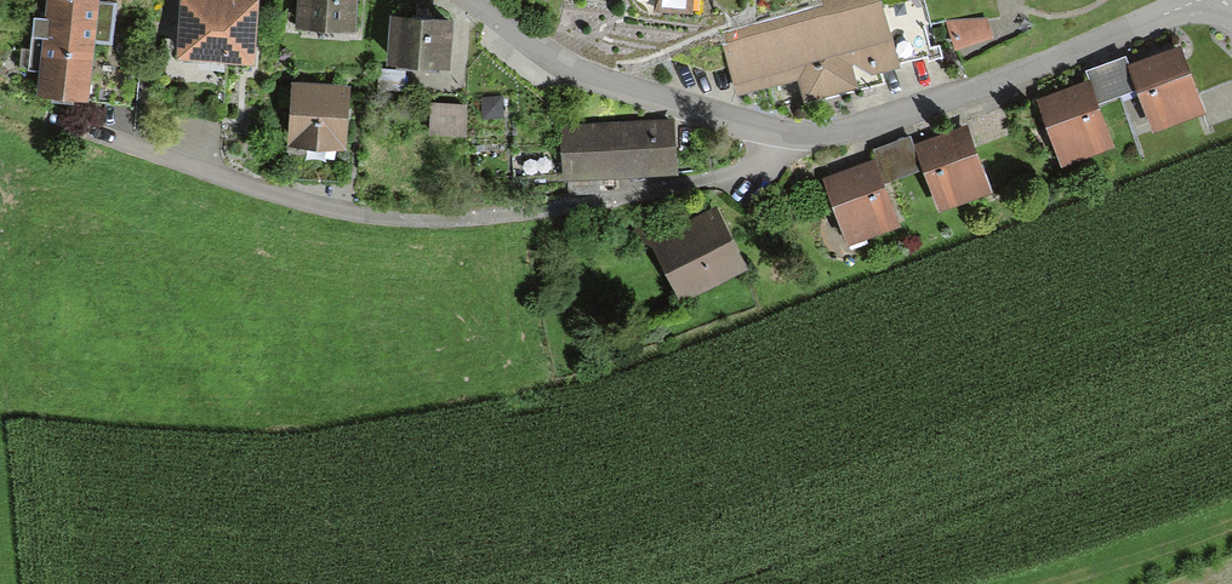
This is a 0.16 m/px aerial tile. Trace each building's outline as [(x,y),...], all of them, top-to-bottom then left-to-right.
[(105,0),(43,0),(41,15),(27,13),(22,50),(39,51),(35,85),(118,94),(123,54),(87,50),(89,36),(109,38),(113,1),(105,0)] [(179,32),(175,32),(175,51),(183,51),(184,92),(180,92),(180,115),(218,115),(217,99),(222,99),(222,55),(247,54),(246,27),(252,27),(252,0),(179,0),(179,32)] [(347,26),(347,10),(352,10),(352,0),(294,0),(294,22),(319,22),(319,26),(347,26)] [(928,50),(916,12),(883,22),(875,0),(811,0),(715,30),(734,91),(793,73),(803,104),(880,80),(876,66),(928,50)] [(389,63),(445,62),(444,16),(427,17),(427,11),(407,12),(407,17),(388,17),(389,63)] [(957,52),(997,45),(992,15),(951,23),(957,52)] [(1199,102),(1175,45),(1128,65),(1152,122),(1199,102)] [(1107,137),(1083,80),(1036,100),(1060,157),(1107,137)] [(1122,101),(1118,82),(1097,86),(1101,106),(1122,101)] [(287,93),(288,143),(337,142),(336,98),(344,98),(343,85),(292,86),(293,93),(287,93)] [(1117,153),(1137,148),(1125,103),(1105,108),(1117,153)] [(433,107),(432,140),(469,141),(470,109),(433,107)] [(665,118),(560,126),(565,190),(596,188),(595,172),(668,166),(665,118)] [(983,182),(960,126),(912,146),(936,202),(983,182)] [(893,218),(869,162),(822,181),(846,238),(893,218)] [(736,261),(713,213),(656,240),(680,288),(736,261)]
